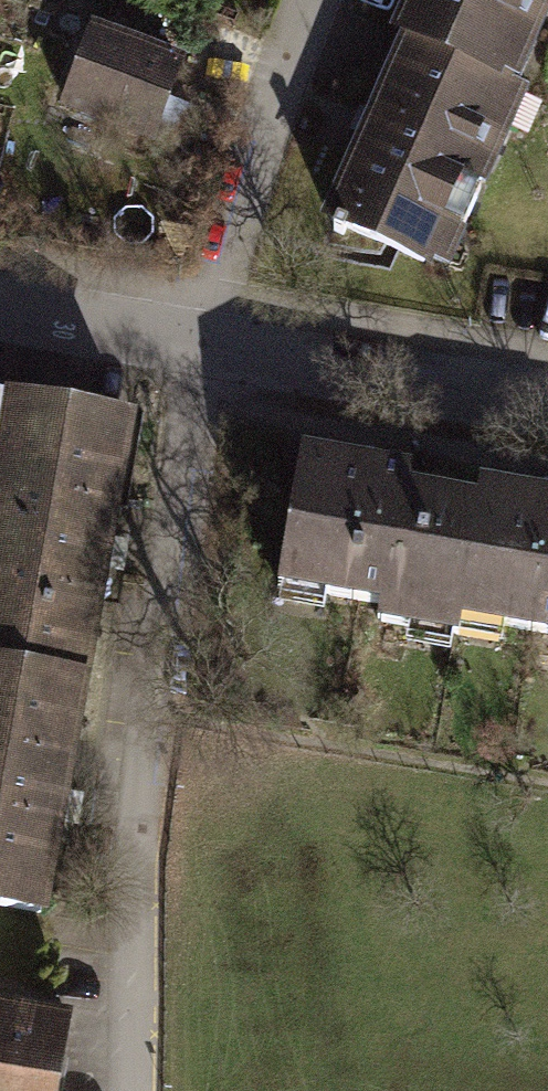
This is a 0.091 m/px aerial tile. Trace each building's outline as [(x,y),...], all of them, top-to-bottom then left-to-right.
[(402,36),(411,41),(493,76),(513,32),(535,41),(547,12),(547,0),(418,0),(402,36)] [(181,65),(95,32),(67,105),(153,137),(181,65)] [(411,41),(330,225),(422,265),(443,219),(463,228),(506,133),(486,124),(505,82),(493,76),(411,41)] [(0,481),(0,666),(83,681),(128,421),(14,401),(0,481)] [(424,474),(330,459),(305,612),(398,627),(396,637),(438,644),(440,634),(492,642),(514,507),(421,492),(424,474)] [(517,489),(514,507),(492,642),(547,651),(547,494),(517,489)] [(42,912),(83,681),(0,666),(0,905),(42,912)] [(0,1013),(0,1090),(54,1090),(66,1025),(0,1013)]
